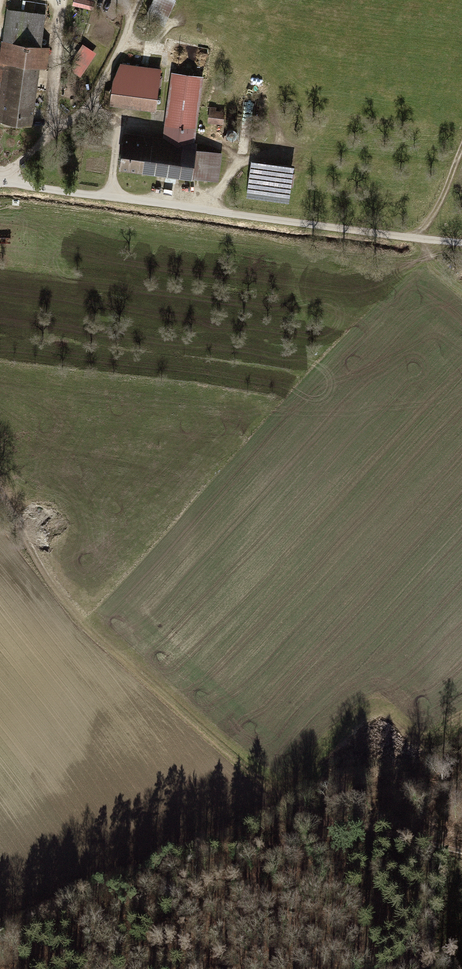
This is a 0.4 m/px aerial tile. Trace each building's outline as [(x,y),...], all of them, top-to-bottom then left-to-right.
[(71,7),(94,13),(97,0),(73,0),(71,7)] [(176,0),(154,0),(145,20),(166,29),(178,1),(176,0)] [(8,9),(0,76),(0,123),(35,127),(42,69),(49,70),(52,48),(44,47),(48,13),(8,9)] [(119,64),(112,106),(156,113),(163,71),(119,64)] [(126,133),(120,172),(218,186),(223,153),(198,150),(199,144),(195,144),(205,78),(172,73),(163,139),(126,133)] [(224,125),(227,110),(211,108),(208,122),(224,125)] [(296,168),(253,161),(247,199),(291,205),(296,168)]
